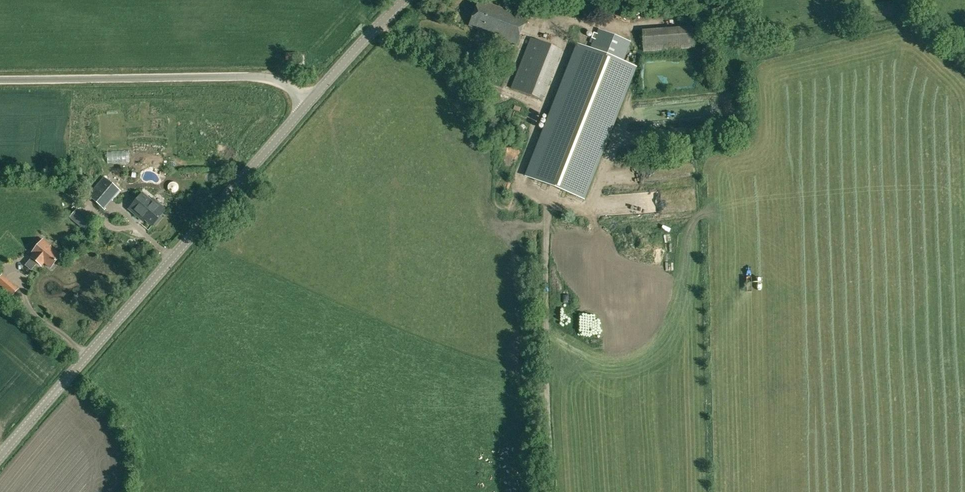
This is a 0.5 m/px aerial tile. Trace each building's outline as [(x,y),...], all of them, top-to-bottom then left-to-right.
[(469,25),(516,44),(526,18),(479,0),(469,25)] [(589,13),(588,6),(578,8),(579,14),(589,13)] [(694,48),(692,26),(642,30),(643,51),(694,48)] [(597,34),(594,32),(591,38),(595,39),(591,49),(576,44),(553,105),(554,105),(526,176),(583,198),(635,67),(622,62),(630,41),(599,29),(597,34)] [(562,50),(530,38),(511,88),(542,101),(562,50)] [(105,210),(121,191),(103,177),(88,195),(105,210)] [(154,224),(156,226),(163,218),(160,216),(166,210),(152,198),(151,200),(142,193),(129,209),(141,219),(143,217),(152,225),(154,224)] [(92,223),(76,210),(70,218),(85,230),(92,223)] [(50,247),(43,241),(33,253),(35,255),(32,258),(32,259),(26,266),(32,271),(38,264),(42,267),(45,263),(51,269),(61,257),(50,247)] [(1,273),(0,274),(0,284),(13,295),(18,288),(1,273)] [(570,333),(568,326),(561,327),(556,328),(558,336),(570,333)] [(568,341),(555,343),(557,357),(570,356),(568,341)]
